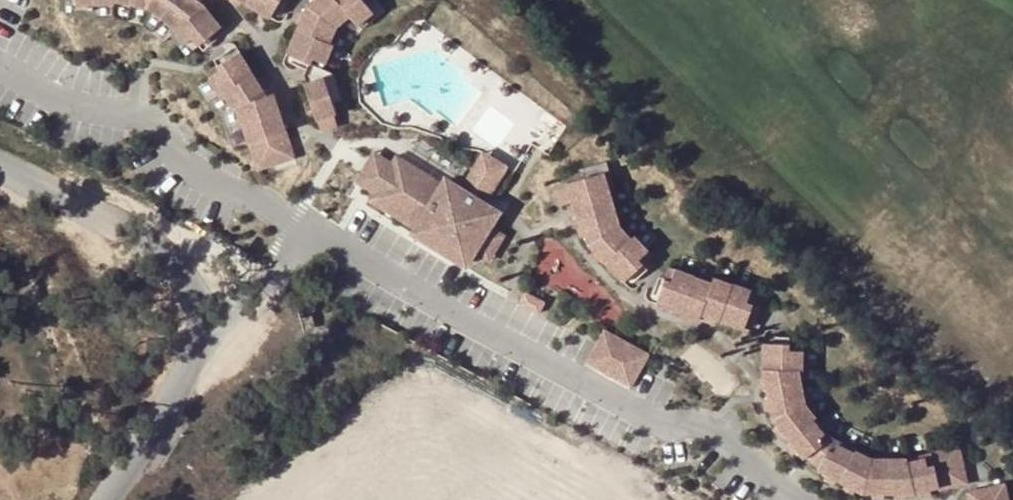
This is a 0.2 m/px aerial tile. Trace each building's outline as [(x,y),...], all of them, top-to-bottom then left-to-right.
[(287,0),(251,0),(278,16),(287,0)] [(295,51),(330,66),(352,15),(374,25),(384,0),(317,0),(295,51)] [(327,130),(348,123),(333,75),(311,82),(327,130)] [(513,125),(489,107),(471,131),(495,150),(513,125)] [(512,168),(485,151),(465,183),(461,188),(443,176),(440,181),(397,154),(392,162),(376,152),(355,185),(372,196),(368,202),(416,232),(412,239),(468,273),(477,257),(491,265),(508,237),(496,230),(506,215),(489,204),(492,199),(512,168)] [(605,169),(563,181),(575,223),(579,222),(587,251),(625,292),(626,292),(627,293),(659,264),(639,241),(635,244),(622,231),(605,169)] [(698,281),(673,272),(660,308),(703,324),(705,319),(747,334),(761,298),(735,288),(735,289),(717,283),(715,289),(698,282),(698,281)] [(545,303),(525,293),(519,303),(540,314),(545,303)] [(650,355),(604,331),(596,346),(585,365),(631,390),(641,371),(650,355)] [(957,450),(905,462),(871,461),(856,454),(856,453),(832,440),(816,419),(815,420),(805,408),(799,374),(802,374),(803,347),(764,346),(763,372),(773,422),(803,462),(806,460),(818,471),(817,473),(863,496),(913,496),(937,491),(938,493),(966,487),(957,450)] [(1003,487),(965,496),(966,499),(1006,499),(1003,487)]
